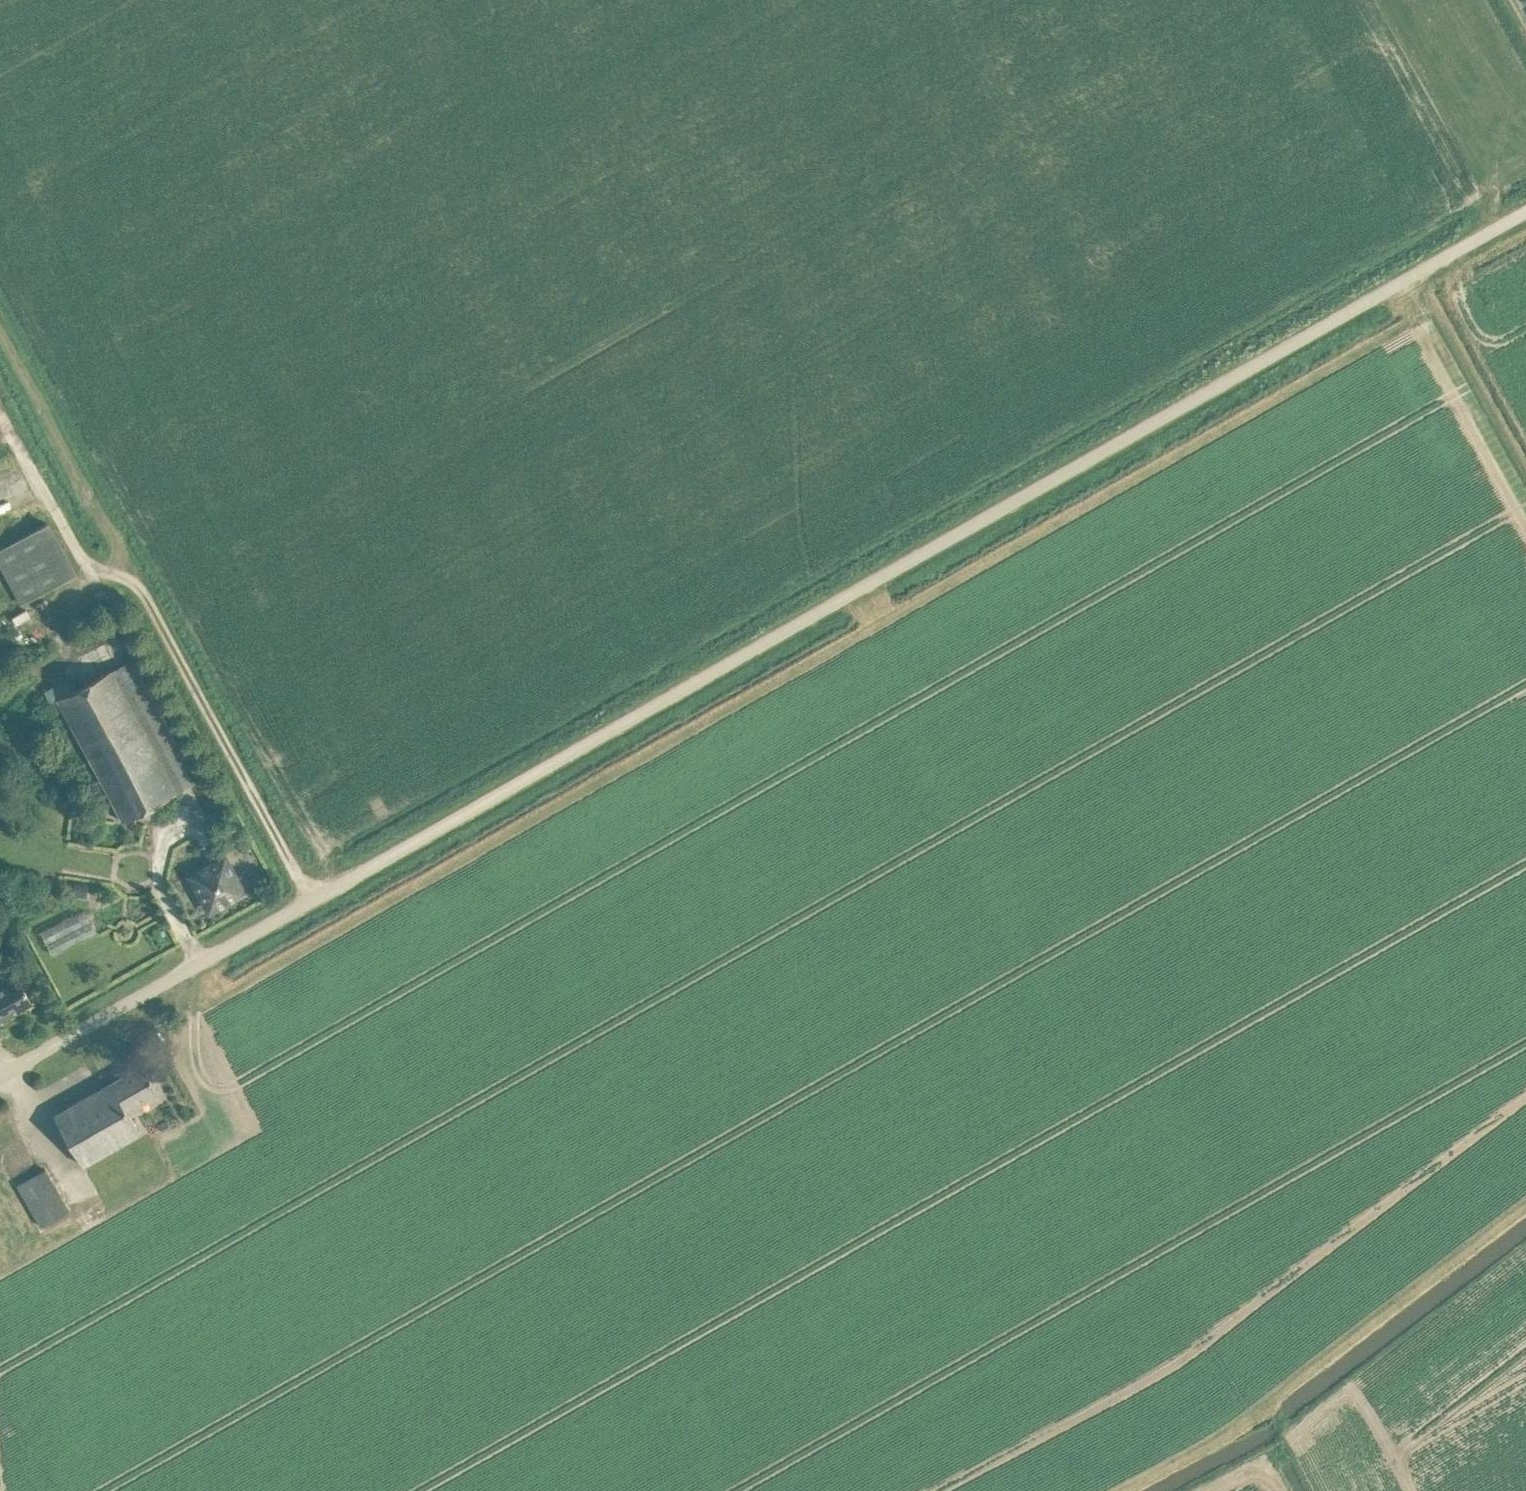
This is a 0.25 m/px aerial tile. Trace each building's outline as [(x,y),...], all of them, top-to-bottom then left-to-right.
[(32,592),(92,566),(69,514),(10,540),(32,592)] [(128,660),(110,670),(56,697),(123,821),(193,782),(128,660)] [(191,876),(209,909),(242,890),(224,857),(191,876)] [(30,1001),(20,983),(18,978),(17,979),(8,963),(0,967),(0,970),(8,984),(0,988),(0,1018),(30,1001)] [(83,1164),(140,1132),(127,1109),(158,1092),(142,1064),(54,1114),(83,1164)] [(63,1161),(32,1176),(54,1221),(85,1205),(63,1161)]
